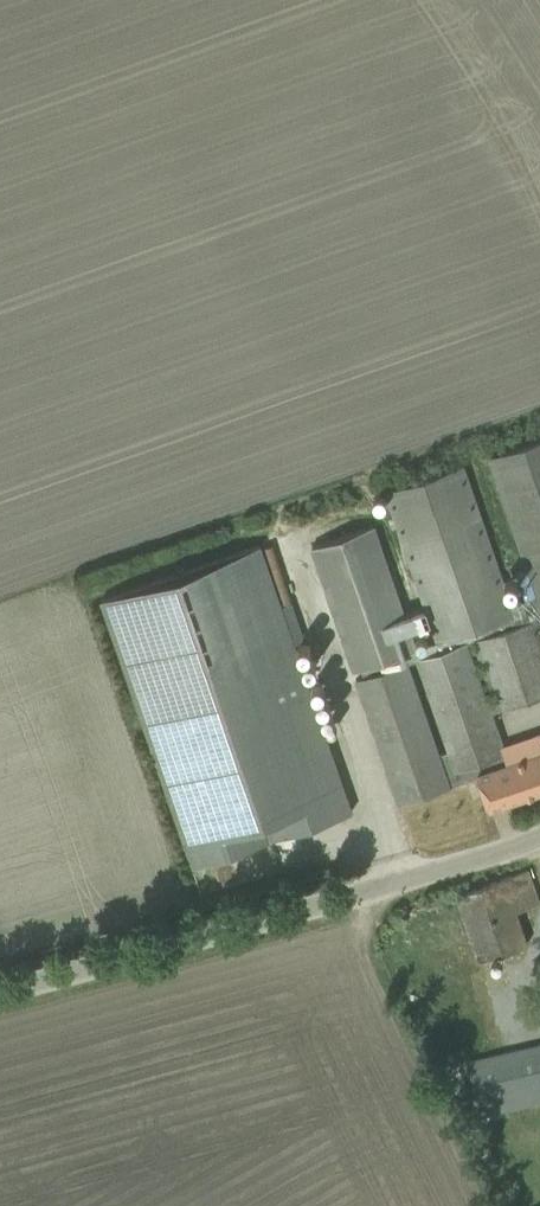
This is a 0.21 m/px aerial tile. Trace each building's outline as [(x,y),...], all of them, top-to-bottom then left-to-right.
[(488,457),(535,596),(511,605),(480,515),(462,463),(386,489),(439,644),(419,651),(376,524),(313,546),(355,671),(361,669),(363,676),(358,678),(399,800),(478,774),(490,807),(539,790),(539,751),(507,763),(500,743),(489,712),(539,694),(539,631),(537,622),(539,621),(539,439),(488,457)] [(352,810),(260,544),(101,599),(193,865),(352,810)] [(457,893),(465,916),(480,960),(528,943),(516,910),(539,902),(528,869),(457,893)] [(480,1116),(539,1103),(539,1044),(467,1061),(480,1116)]
